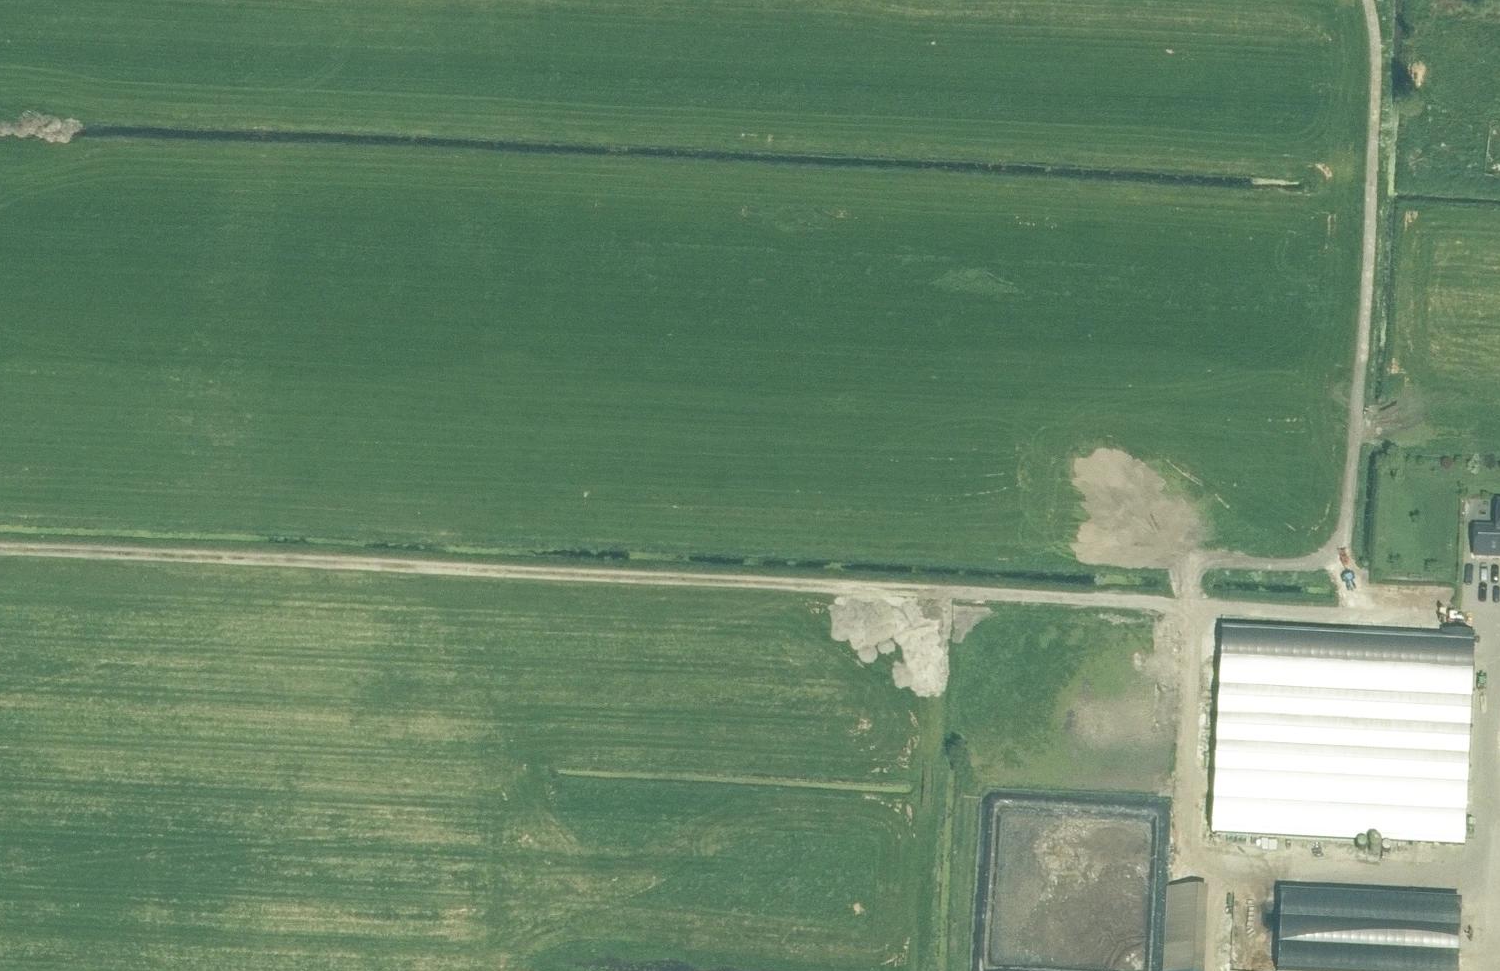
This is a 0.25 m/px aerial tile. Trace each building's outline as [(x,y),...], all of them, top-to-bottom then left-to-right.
[(1474,559),(1499,560),(1499,507),(1498,506),(1497,531),(1475,530),(1474,559)] [(1464,848),(1475,636),(1442,634),(1441,647),(1222,636),(1212,835),(1464,848)] [(1281,899),(1277,970),(1458,970),(1461,908),(1281,899)]
